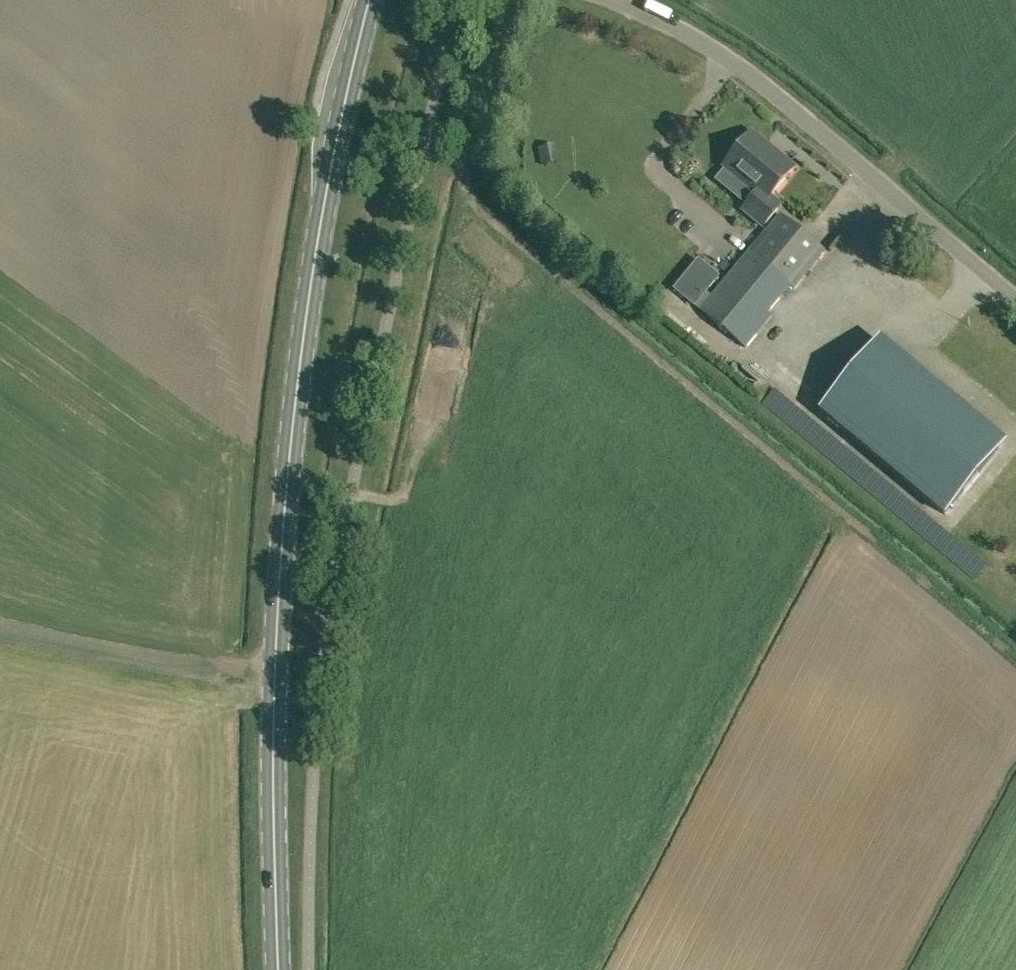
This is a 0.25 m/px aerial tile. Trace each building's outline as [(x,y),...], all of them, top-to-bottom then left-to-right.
[(750,164),(768,145),(752,131),(723,166),(756,193),(761,186),(758,183),(763,176),(750,164)] [(795,167),(768,145),(750,164),(763,176),(758,183),(761,186),(756,193),(742,209),(763,226),(781,205),(771,196),(795,167)] [(700,311),(745,348),(770,317),(766,313),(789,285),(793,289),(824,251),(779,214),(700,311)] [(695,308),(720,277),(698,259),(673,290),(695,308)] [(874,346),(821,411),(945,514),(999,450),(874,346)]
